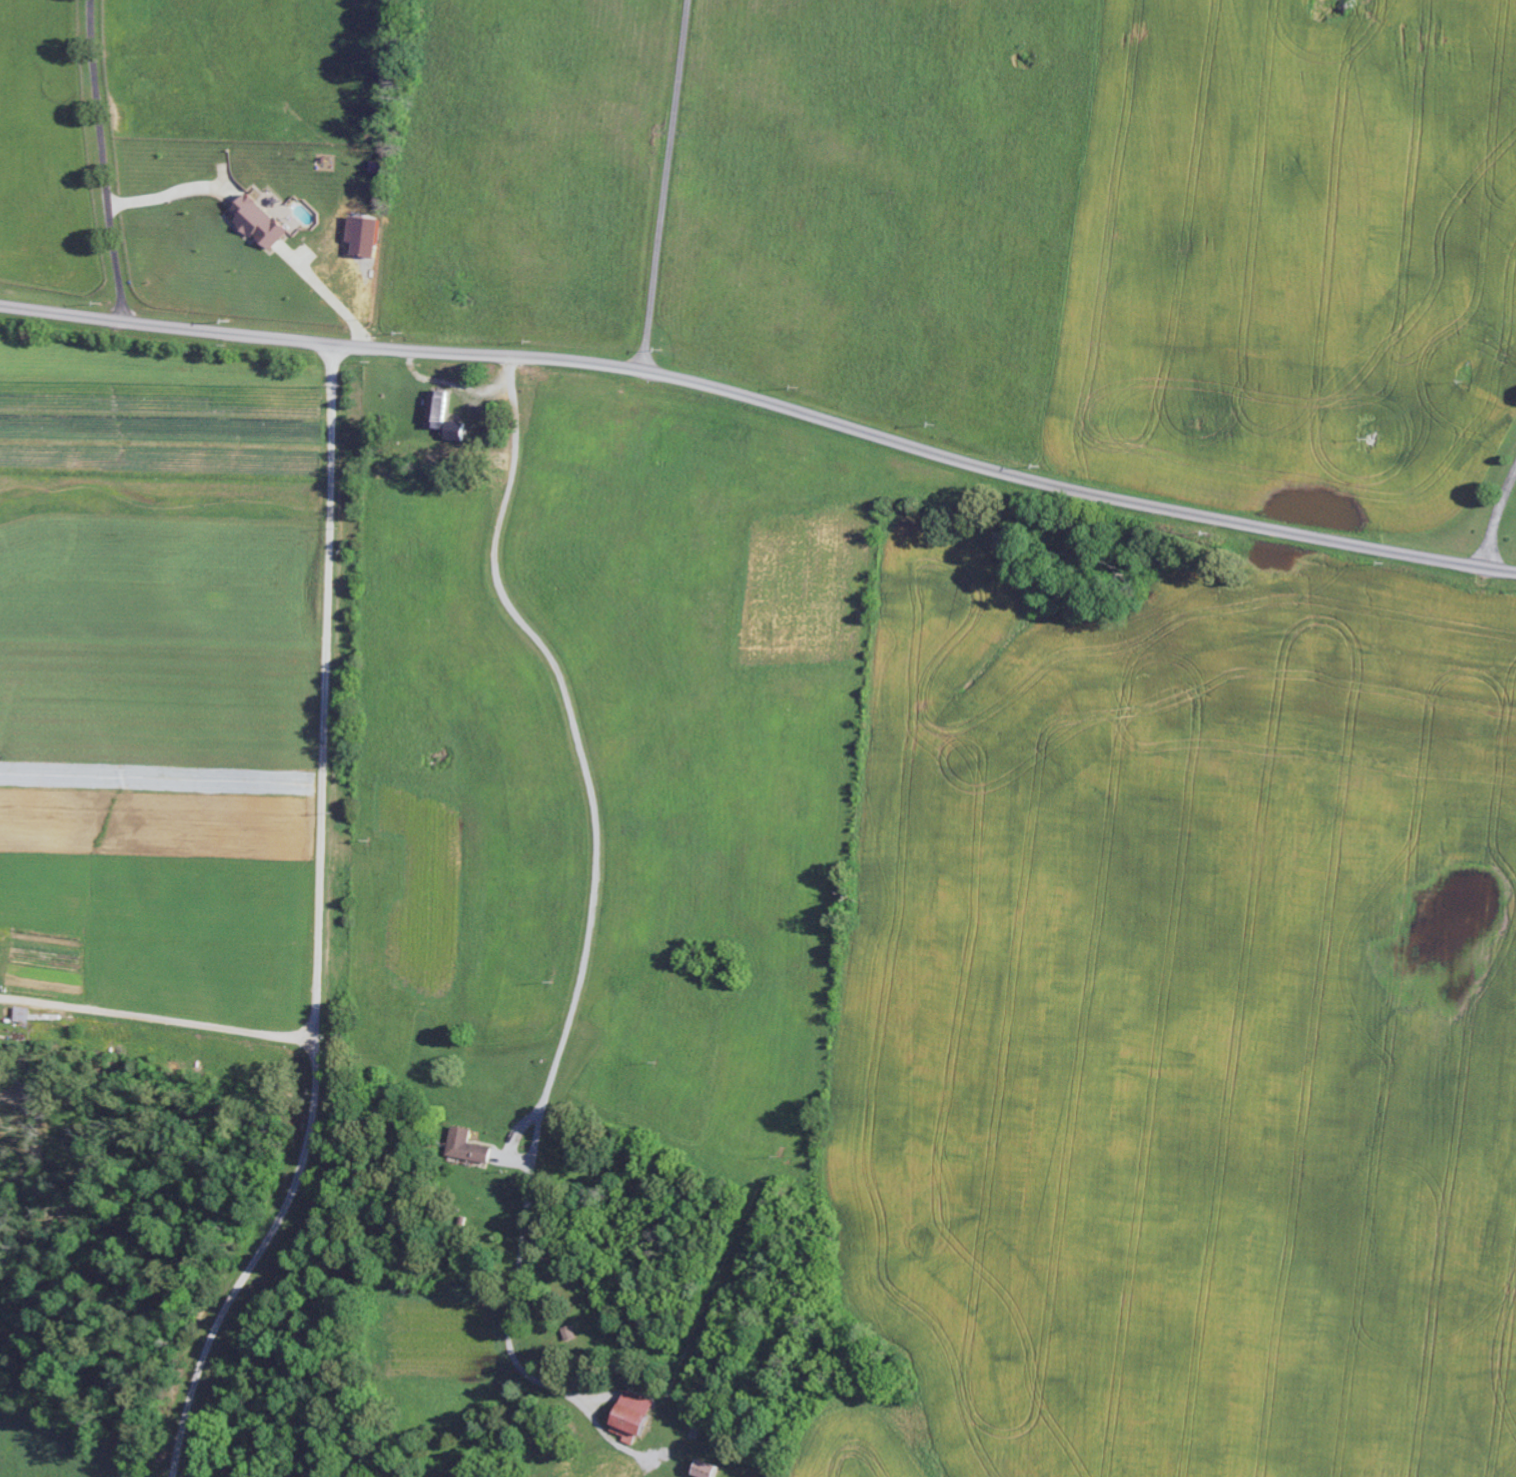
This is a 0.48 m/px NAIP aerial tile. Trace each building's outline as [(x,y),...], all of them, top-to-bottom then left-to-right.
[(288,232),(248,193),(231,210),(238,217),(235,221),(268,253),(288,232)] [(347,243),(353,243),(352,256),(375,258),(379,220),(349,217),(347,243)] [(490,1165),(493,1149),(471,1145),(473,1131),(453,1127),(448,1158),(490,1165)] [(577,1340),(573,1327),(562,1330),(567,1343),(577,1340)] [(642,1438),(657,1403),(627,1391),(609,1435),(633,1445),(637,1436),(642,1438)] [(720,1468),(700,1462),(696,1476),(717,1476),(720,1468)]
